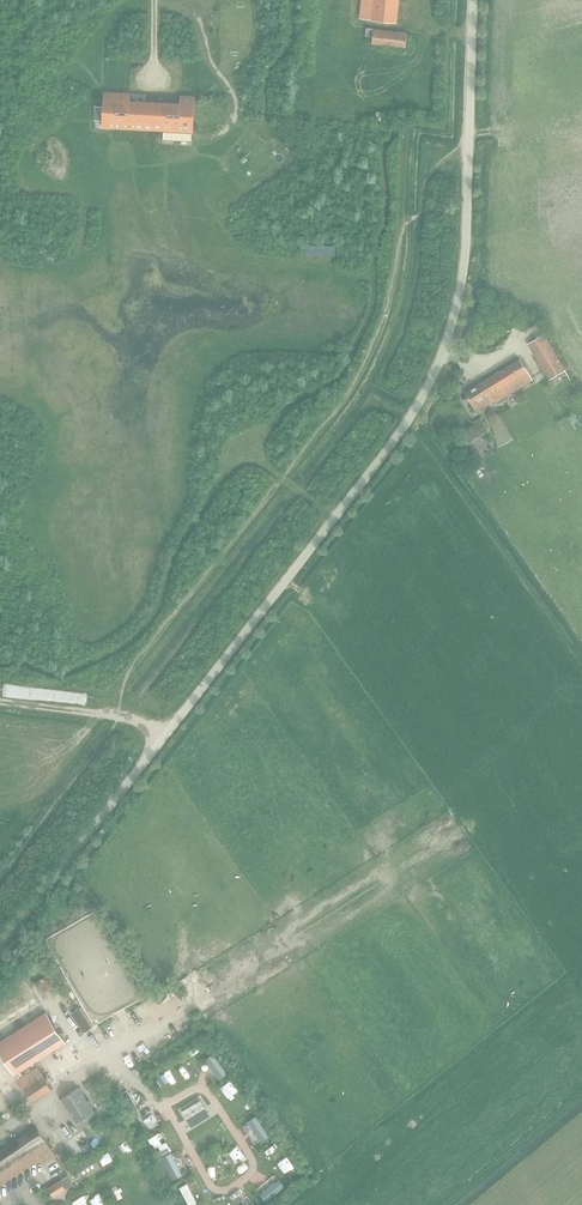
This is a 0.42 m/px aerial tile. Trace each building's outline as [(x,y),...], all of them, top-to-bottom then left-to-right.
[(398,0),(361,0),(359,17),(377,19),(396,21),(398,0)] [(406,47),(408,32),(366,27),(366,36),(372,36),(371,43),(406,47)] [(180,103),(129,100),(129,93),(105,92),(104,107),(115,108),(114,123),(153,125),(152,129),(192,131),(192,130),(194,97),(181,96),(180,103)] [(529,344),(551,379),(565,370),(544,335),(529,344)] [(493,403),(532,379),(520,360),(466,393),(477,410),(488,403),(484,397),(488,394),(493,403)] [(482,421),(461,434),(468,444),(488,432),(482,421)] [(65,1041),(46,1011),(0,1040),(0,1050),(15,1072),(65,1041)] [(16,1078),(30,1100),(50,1088),(36,1065),(16,1078)] [(80,1129),(97,1118),(78,1088),(60,1100),(80,1129)] [(199,1100),(183,1110),(187,1116),(203,1106),(199,1100)] [(209,1120),(193,1130),(197,1136),(213,1126),(209,1120)] [(51,1150),(35,1126),(0,1149),(0,1184),(51,1150)] [(71,1166),(80,1179),(99,1166),(91,1153),(71,1166)] [(45,1186),(52,1196),(64,1189),(57,1179),(45,1186)]
